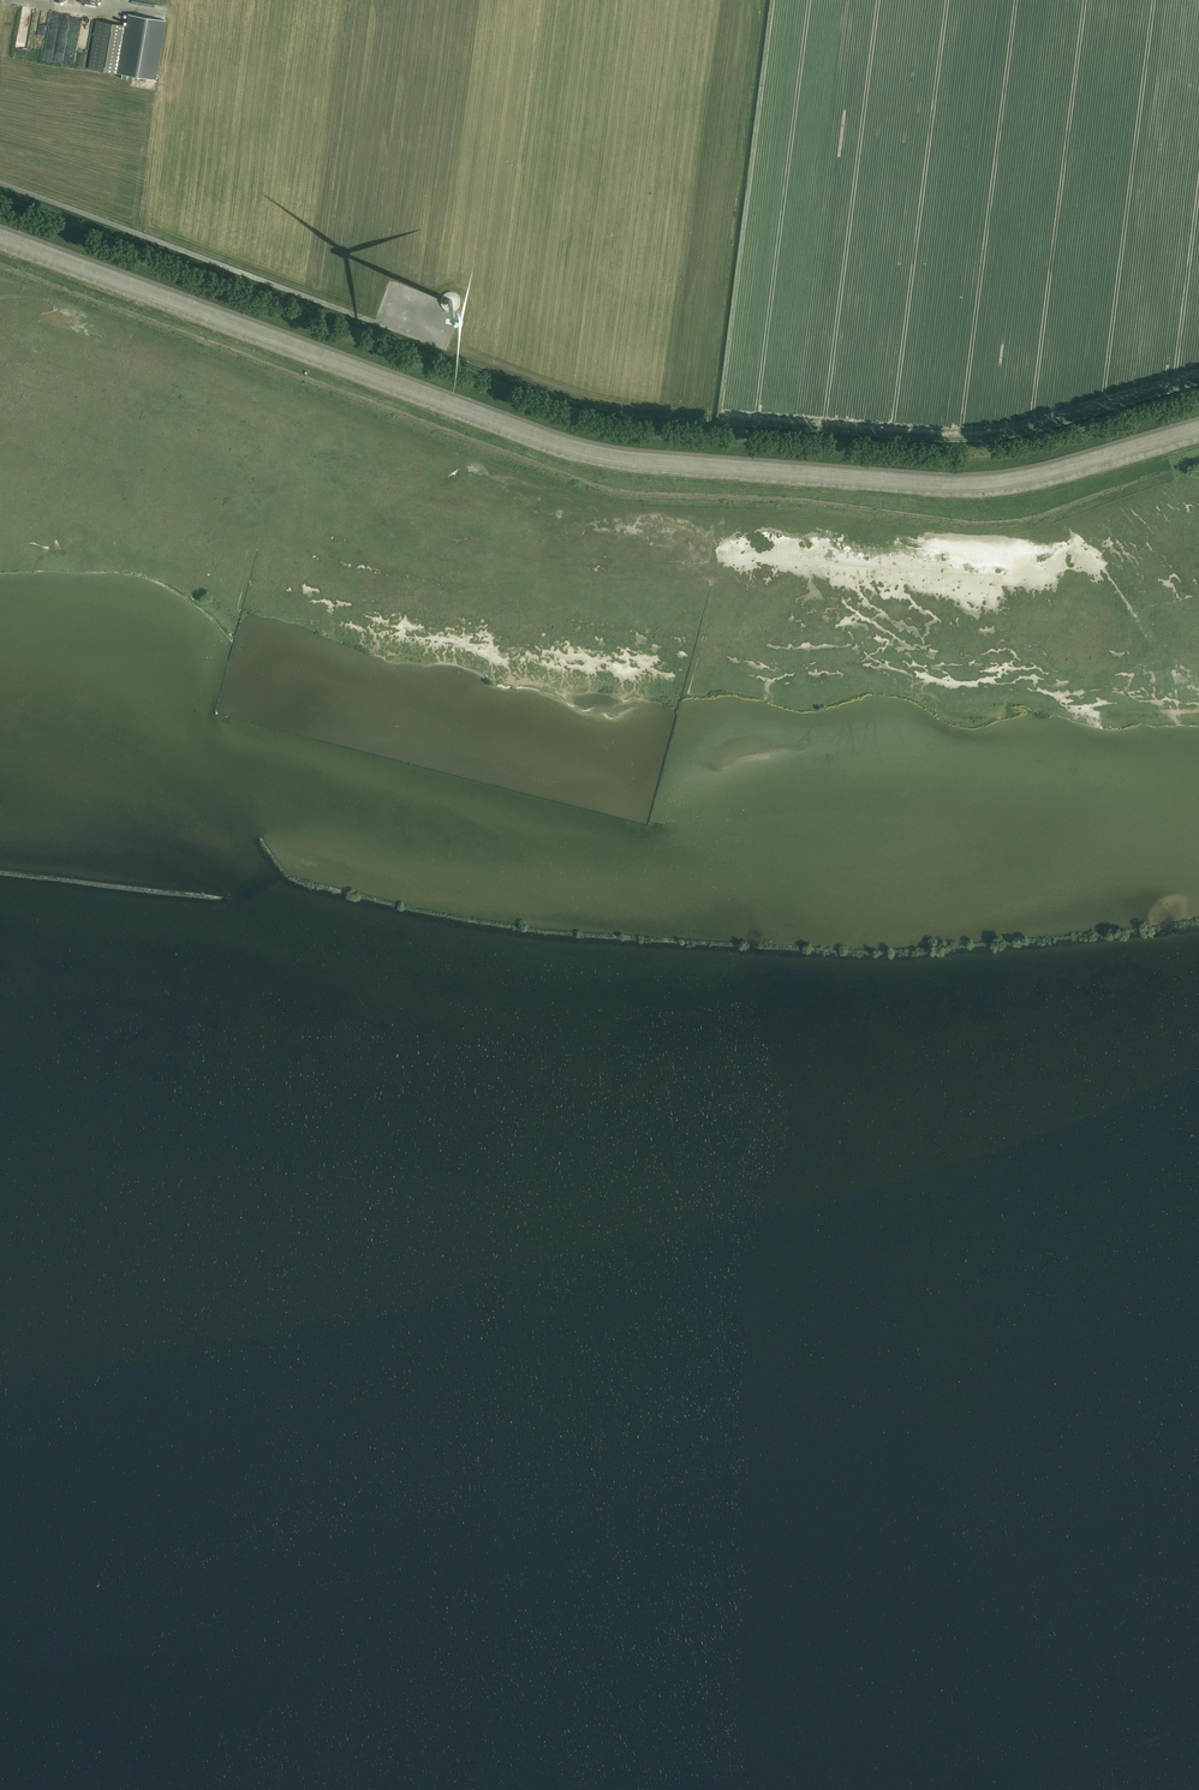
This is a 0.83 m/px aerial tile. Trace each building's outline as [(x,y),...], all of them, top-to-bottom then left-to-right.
[(97,20),(88,68),(120,74),(128,26),(97,20)]
